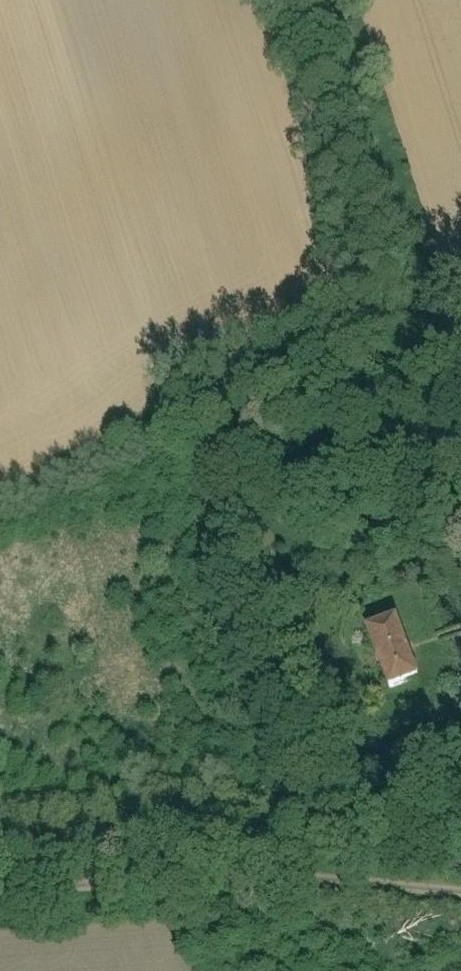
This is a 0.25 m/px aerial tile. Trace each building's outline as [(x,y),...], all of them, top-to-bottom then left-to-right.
[(393,622),(358,635),(378,692),(414,679),(393,622)]
